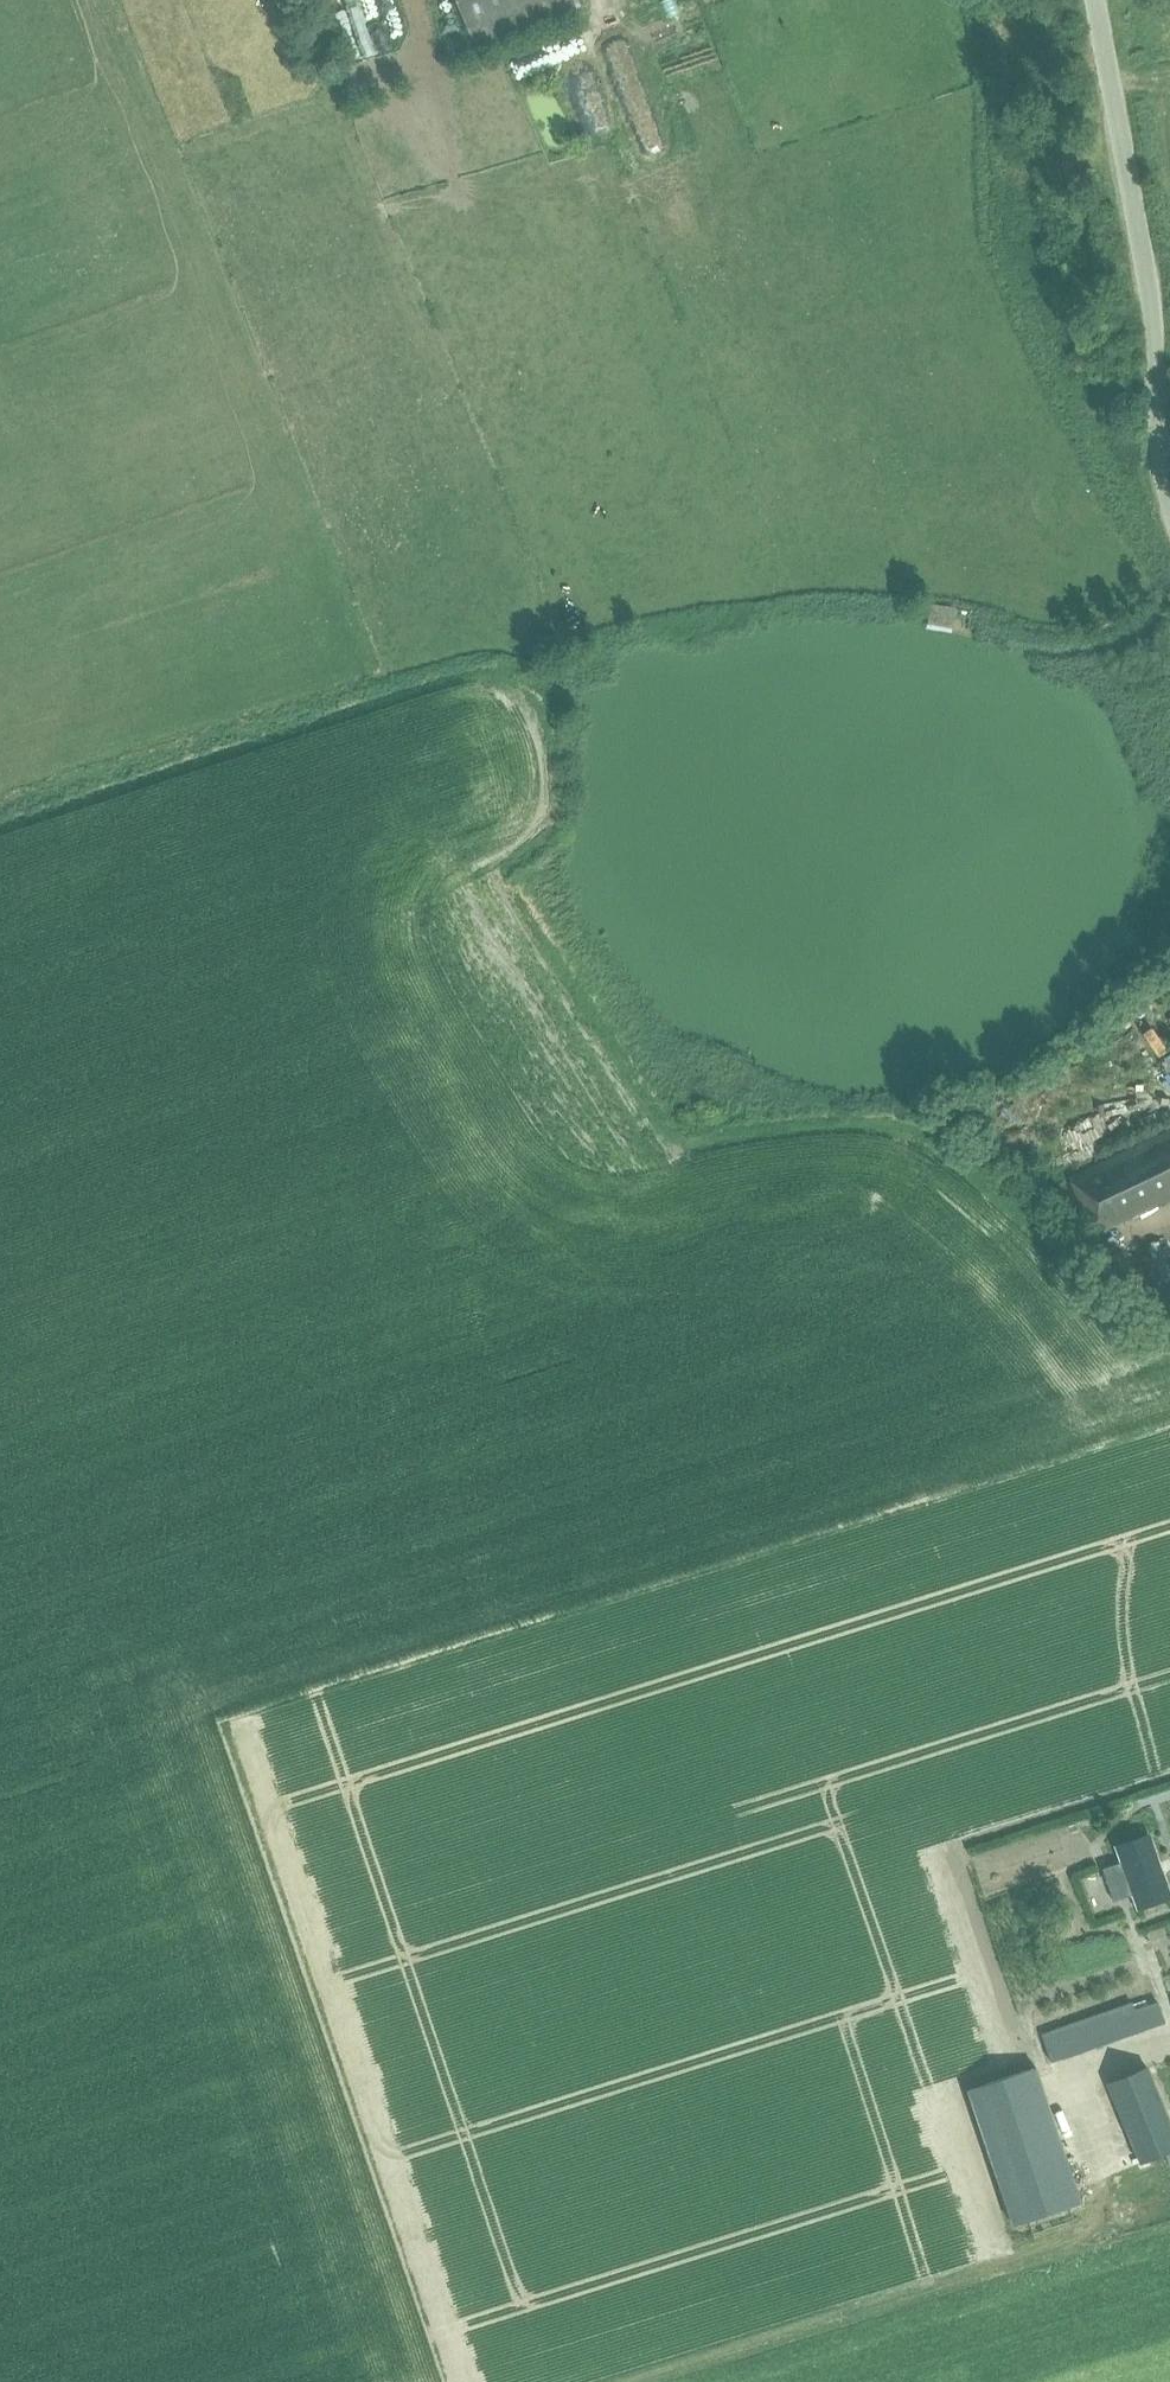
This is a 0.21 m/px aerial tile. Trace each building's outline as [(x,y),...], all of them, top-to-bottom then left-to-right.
[(586,4),(584,0),(456,0),(477,50),(586,4)] [(987,1099),(1010,1091),(1006,1081),(984,1089),(987,1099)] [(1012,1107),(995,1106),(994,1124),(1011,1125),(1012,1107)] [(1169,1199),(1169,1130),(1069,1178),(1095,1234),(1169,1199)] [(1169,1899),(1169,1895),(1150,1837),(1119,1848),(1123,1861),(1104,1868),(1116,1901),(1135,1894),(1140,1910),(1169,1899)] [(1052,2063),(1164,2023),(1157,2005),(1134,2013),(1131,2004),(1042,2035),(1052,2063)] [(1029,2218),(1070,2204),(1080,2201),(1036,2067),(969,2090),(1012,2223),(1029,2218)] [(1109,2085),(1141,2165),(1165,2155),(1169,2167),(1169,2166),(1169,2125),(1148,2069),(1109,2085)] [(1076,2221),(1070,2204),(1029,2218),(1034,2236),(1076,2221)]
